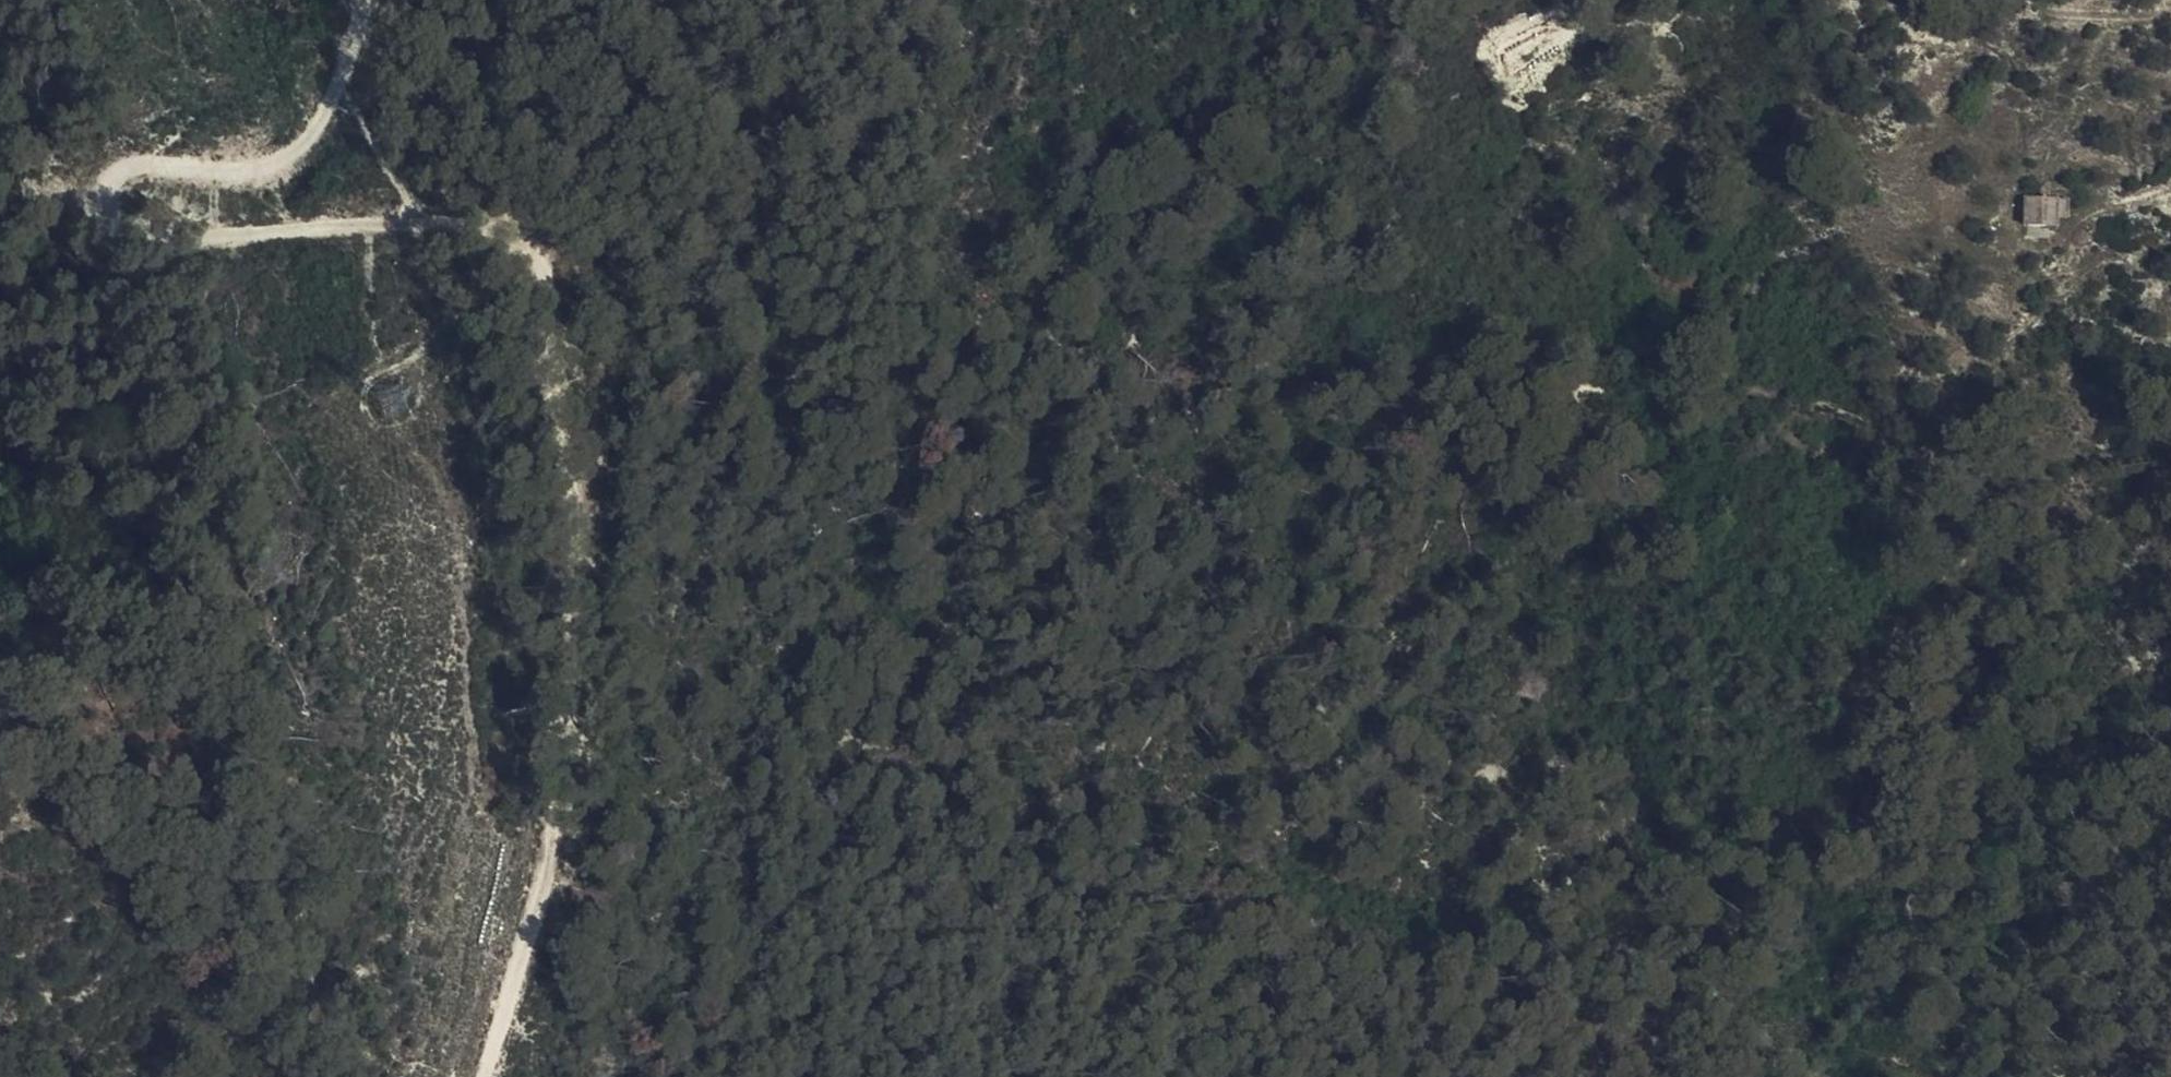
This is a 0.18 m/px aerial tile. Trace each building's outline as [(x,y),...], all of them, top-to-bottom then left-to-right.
[(2023,235),(2056,233),(2056,224),(2062,223),(2061,204),(2022,206),(2023,235)]
